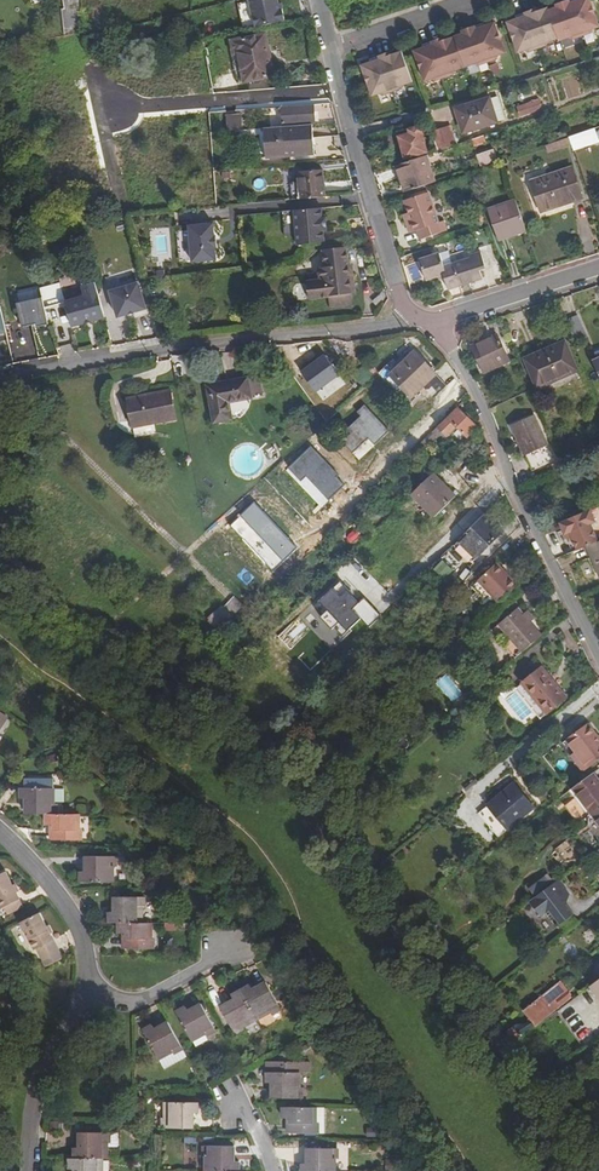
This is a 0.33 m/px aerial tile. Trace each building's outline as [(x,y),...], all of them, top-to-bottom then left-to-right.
[(275,0),(247,0),(248,2),(254,29),(284,23),(281,10),(278,11),(277,5),(275,0)] [(589,0),(579,0),(570,0),(556,5),(557,8),(553,10),(548,11),(547,9),(542,10),(539,12),(537,9),(516,17),(517,20),(513,21),(507,23),(519,54),(525,51),(529,53),(547,46),(549,42),(558,39),(559,42),(569,38),(573,40),(591,33),(592,29),(598,27),(589,0)] [(248,2),(236,5),(242,31),(254,29),(248,2)] [(420,51),(415,53),(427,83),(433,81),(437,83),(455,76),(457,72),(476,65),(480,67),(497,60),(499,56),(506,54),(495,24),(489,26),(485,27),(484,24),(463,32),(464,35),(460,37),(451,40),(446,41),(445,39),(423,47),(424,50),(420,51)] [(265,33),(230,41),(233,55),(237,54),(243,83),(273,77),(265,33)] [(235,85),(243,83),(237,54),(233,55),(230,41),(227,42),(235,85)] [(406,91),(415,87),(404,57),(400,59),(395,61),(394,58),(372,66),(373,69),(369,70),(364,72),(375,102),(382,100),(386,102),(404,95),(406,91)] [(489,98),(455,109),(460,124),(464,134),(497,124),(489,98)] [(521,118),(544,108),(540,98),(517,107),(521,118)] [(313,104),(284,106),(284,112),(292,112),(293,124),(314,123),(313,104)] [(224,120),(225,132),(240,131),(239,119),(224,120)] [(310,125),(261,129),(264,157),(289,156),(289,151),(297,150),(298,155),(312,154),(310,125)] [(419,126),(397,132),(405,158),(428,151),(419,126)] [(569,136),(572,144),(592,137),(589,129),(569,136)] [(441,130),(432,132),(437,152),(446,148),(441,130)] [(483,136),(471,140),(473,146),(485,142),(483,136)] [(569,136),(545,145),(547,153),(572,144),(569,136)] [(476,168),(492,163),(489,154),(473,159),(476,168)] [(404,193),(435,182),(426,155),(395,166),(404,193)] [(572,166),(530,181),(541,211),(582,197),(572,166)] [(298,172),(300,199),(325,197),(323,170),(298,172)] [(463,179),(448,184),(450,190),(457,188),(459,194),(468,191),(463,179)] [(406,223),(409,233),(416,230),(419,240),(446,231),(443,221),(438,223),(427,193),(404,200),(412,221),(406,223)] [(526,231),(516,200),(488,209),(498,240),(526,231)] [(301,245),(329,242),(328,230),(331,230),(329,218),(326,219),(325,208),(297,210),(300,235),(301,245)] [(288,236),(300,235),(297,210),(285,211),(288,236)] [(213,237),(212,224),(188,227),(192,263),(216,260),(214,247),(216,247),(215,237),(213,237)] [(153,260),(169,259),(168,228),(153,229),(153,260)] [(309,299),(328,297),(351,294),(355,293),(352,274),(349,274),(345,249),(323,252),(325,267),(319,268),(321,280),(307,282),(309,299)] [(452,264),(460,287),(483,279),(480,269),(485,267),(480,252),(469,256),(469,258),(452,264)] [(460,287),(452,264),(444,267),(439,254),(419,261),(426,282),(443,276),(448,291),(460,287)] [(150,312),(144,281),(128,284),(126,273),(111,276),(118,317),(150,312)] [(169,298),(167,278),(157,279),(160,299),(169,298)] [(83,285),(85,297),(67,300),(71,326),(108,322),(103,282),(83,285)] [(18,302),(39,299),(38,289),(16,292),(18,302)] [(353,305),(351,294),(328,297),(330,308),(353,305)] [(22,329),(50,323),(44,298),(16,304),(22,329)] [(10,335),(4,309),(0,309),(0,337),(10,335)] [(579,316),(567,321),(575,341),(587,337),(579,316)] [(497,334),(472,346),(485,373),(510,361),(497,334)] [(525,359),(538,388),(573,373),(577,371),(565,342),(525,359)] [(325,353),(302,373),(321,394),(344,373),(325,353)] [(447,385),(435,372),(433,374),(414,355),(392,376),(412,396),(424,385),(428,389),(435,397),(447,385)] [(247,379),(209,387),(216,422),(232,419),(229,402),(251,398),(247,379)] [(128,399),(132,416),(142,426),(155,423),(177,419),(171,391),(128,399)] [(477,427),(457,408),(437,427),(442,431),(447,436),(457,426),(468,436),(477,427)] [(535,414),(511,425),(525,455),(548,445),(535,414)] [(142,426),(132,416),(134,427),(135,427),(142,426)] [(437,427),(410,454),(415,458),(442,431),(437,427)] [(434,472),(412,494),(435,518),(456,496),(434,472)] [(477,508),(456,529),(463,536),(484,515),(477,508)] [(485,514),(484,515),(463,536),(459,541),(477,559),(504,532),(485,514)] [(559,542),(565,556),(585,548),(579,534),(559,542)] [(587,547),(592,559),(597,570),(598,576),(598,542),(587,547)] [(497,563),(479,580),(499,602),(517,585),(497,563)] [(373,609),(343,580),(313,610),(344,640),(373,609)] [(210,621),(224,636),(248,612),(234,598),(210,621)] [(518,609),(500,626),(522,651),(541,634),(518,609)] [(351,647),(339,658),(346,666),(358,655),(351,647)] [(541,668),(522,684),(546,715),(566,699),(541,668)] [(449,678),(440,683),(451,701),(459,696),(449,678)] [(583,773),(598,760),(598,739),(598,737),(588,724),(561,744),(570,756),(583,773)] [(573,789),(592,815),(598,809),(598,783),(593,775),(573,789)] [(501,823),(529,801),(516,784),(488,806),(501,823)] [(47,814),(57,814),(57,803),(55,803),(55,788),(23,787),(23,798),(30,798),(30,803),(27,803),(27,808),(27,814),(47,814)] [(536,810),(529,801),(501,823),(507,831),(509,830),(518,823),(536,810)] [(479,814),(492,831),(501,823),(488,806),(479,814)] [(57,814),(47,814),(47,825),(55,825),(55,830),(52,830),(52,835),(52,840),(81,840),(81,830),(79,830),(79,814),(57,814)] [(507,831),(501,823),(492,831),(498,838),(507,831)] [(522,827),(518,823),(509,830),(512,834),(522,827)] [(114,871),(114,857),(83,857),(83,862),(83,866),(91,867),(91,871),(87,871),(87,882),(117,882),(117,871),(114,871)] [(3,907),(6,915),(22,907),(18,899),(4,871),(0,874),(0,909),(3,907)] [(557,879),(528,901),(540,917),(545,913),(547,916),(564,903),(562,900),(569,894),(557,879)] [(109,922),(119,923),(141,923),(141,907),(143,907),(144,897),(114,897),(114,903),(113,907),(116,908),(116,912),(110,912),(109,922)] [(564,903),(547,916),(556,927),(573,914),(564,903)] [(52,941),(38,913),(20,922),(33,950),(37,949),(40,957),(56,949),(52,941)] [(178,930),(178,922),(167,923),(167,931),(178,930)] [(141,923),(119,923),(119,934),(126,934),(126,939),(123,939),(123,943),(123,948),(152,949),(153,939),(151,939),(151,923),(141,923)] [(591,985),(598,997),(598,979),(591,985)] [(548,991),(559,1004),(570,995),(560,982),(548,991)] [(240,991),(256,1020),(266,1014),(267,1016),(280,1010),(265,983),(260,985),(256,987),(258,990),(253,993),(249,986),(240,991)] [(242,1027),(256,1020),(240,991),(231,997),(235,1003),(230,1005),(229,1002),(224,1005),(219,1007),(234,1034),(244,1029),(242,1027)] [(516,1024),(505,1033),(512,1042),(521,1035),(520,1035),(559,1004),(548,991),(523,1010),(530,1019),(524,1024),(516,1024)] [(205,1034),(215,1029),(201,1004),(197,1007),(192,1009),(193,1012),(189,1014),(185,1007),(176,1012),(191,1040),(204,1032),(205,1034)] [(182,1048),(168,1022),(164,1025),(158,1028),(160,1030),(155,1032),(152,1026),(143,1031),(159,1058),(171,1051),(173,1053),(182,1048)] [(272,1098),(301,1099),(302,1083),(299,1083),(299,1073),(266,1072),(266,1082),(274,1082),(274,1087),(272,1087),(272,1098)] [(192,1119),(189,1119),(189,1113),(195,1113),(196,1104),(165,1103),(165,1118),(163,1118),(163,1128),(192,1129),(192,1119)] [(314,1123),(314,1108),(282,1107),(282,1118),(290,1118),(290,1122),(287,1122),(286,1133),(316,1134),(317,1123),(314,1123)] [(75,1159),(103,1160),(108,1160),(108,1144),(111,1144),(111,1133),(80,1133),(80,1140),(80,1143),(83,1143),(83,1149),(75,1149),(75,1159)] [(238,1162),(230,1162),(230,1156),(233,1157),(233,1147),(203,1147),(203,1156),(206,1156),(206,1170),(238,1170),(238,1162)] [(334,1160),(336,1160),(337,1150),(306,1149),(306,1159),(309,1160),(309,1165),(302,1165),(302,1170),(333,1170),(334,1160)] [(75,1159),(70,1159),(70,1169),(78,1169),(78,1170),(103,1170),(103,1160),(75,1159)]
